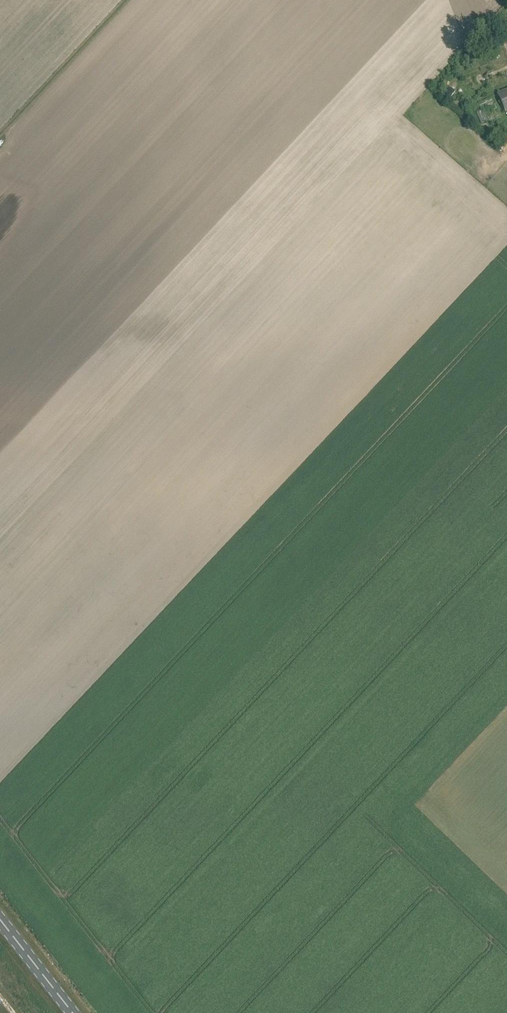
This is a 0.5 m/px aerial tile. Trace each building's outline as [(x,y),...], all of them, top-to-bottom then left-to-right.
[(493,21),(499,35),(506,32),(500,18),(493,21)] [(497,94),(506,114),(506,113),(506,90),(497,94)]
